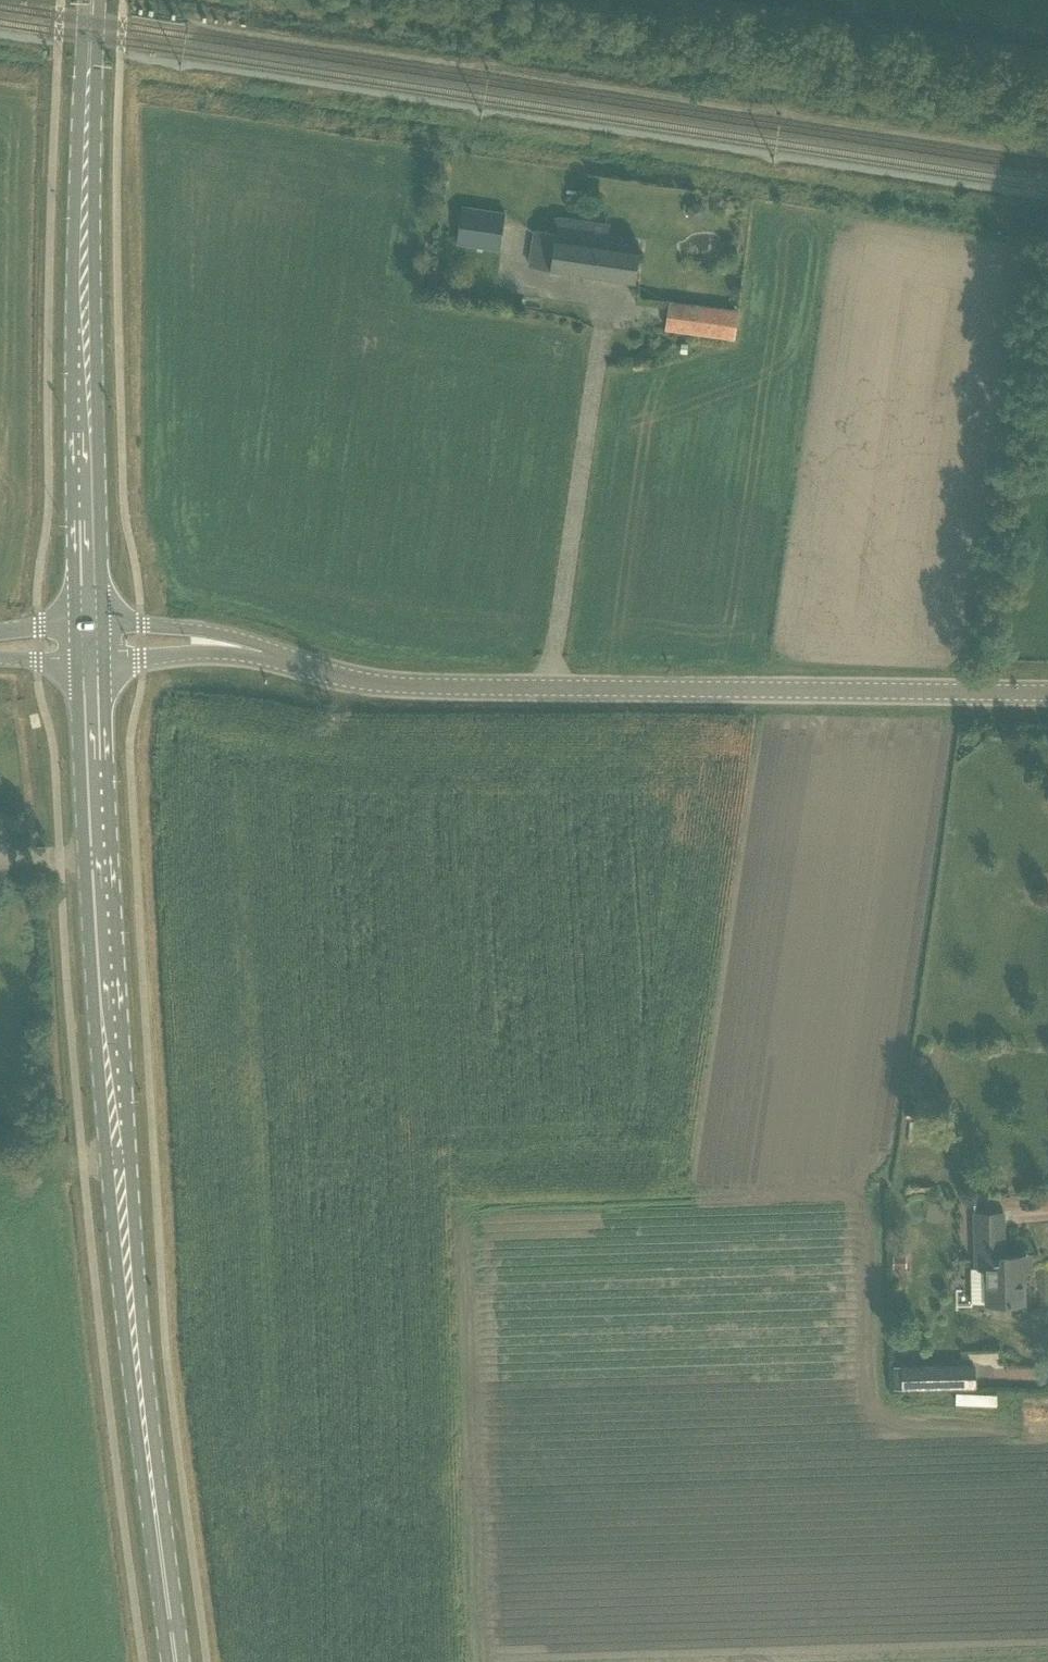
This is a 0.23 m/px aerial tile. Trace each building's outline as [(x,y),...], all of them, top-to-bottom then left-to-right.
[(462,203),(456,243),(500,249),(505,211),(462,203)] [(535,229),(533,243),(529,265),(634,281),(638,250),(639,244),(607,240),(608,233),(560,224),(559,232),(535,229)] [(668,298),(665,328),(734,338),(738,308),(668,298)] [(688,344),(681,343),(679,352),(686,353),(688,344)] [(916,1110),(906,1109),(906,1118),(915,1119),(916,1110)] [(985,1302),(1024,1300),(1023,1269),(1018,1269),(1017,1255),(1023,1255),(1023,1254),(1004,1254),(1003,1211),(976,1213),(977,1268),(983,1268),(985,1302)] [(905,1254),(892,1254),(893,1267),(906,1266),(905,1254)] [(943,1365),(921,1366),(901,1366),(902,1388),(975,1386),(974,1363),(943,1363),(943,1365)]
